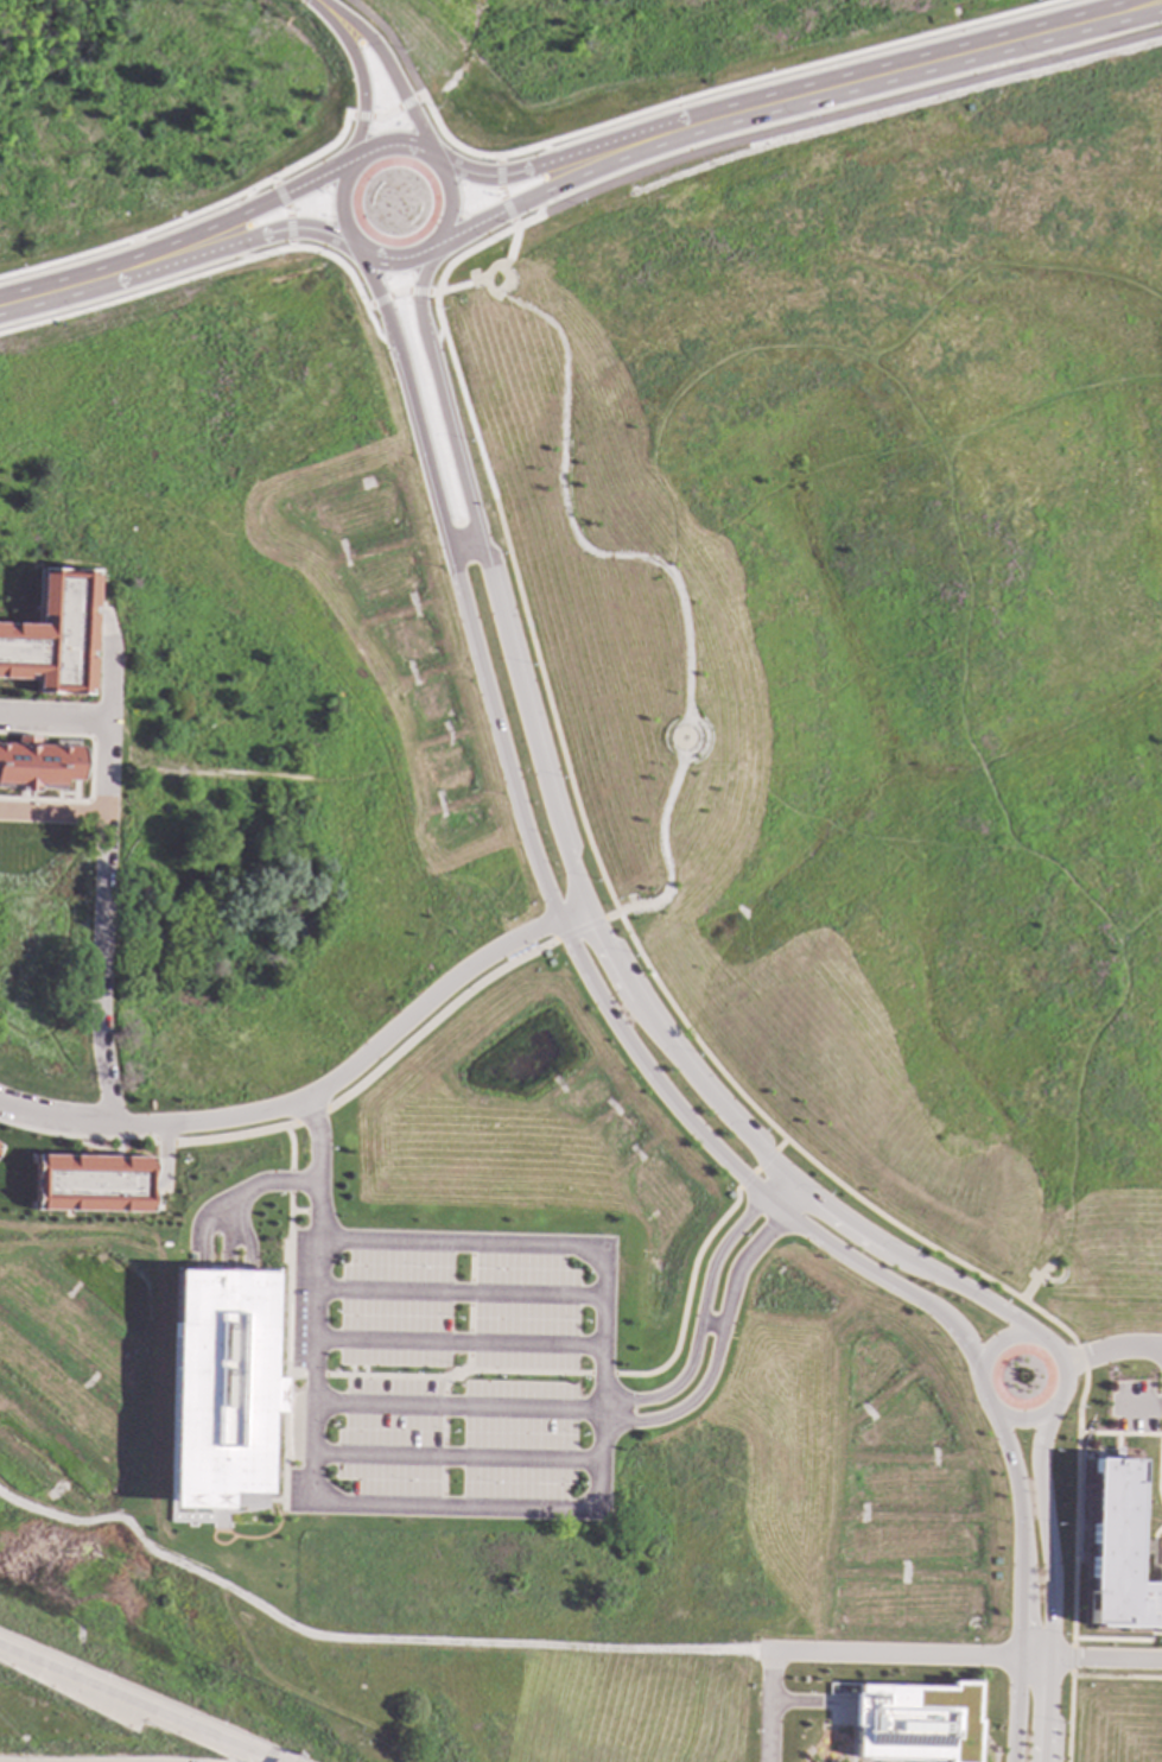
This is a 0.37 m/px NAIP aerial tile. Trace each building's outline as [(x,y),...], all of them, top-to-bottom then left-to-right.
[(36,685),(0,683),(0,625),(36,627),(38,576),(91,575),(90,697),(32,693),(36,685)] [(61,791),(0,788),(0,743),(80,747),(78,780),(61,779),(61,791)] [(32,1156),(151,1159),(151,1213),(30,1215),(32,1156)] [(174,1272),(271,1273),(266,1494),(231,1494),(231,1509),(170,1508),(174,1272)] [(1154,1545),(1161,1545),(1161,1629),(1086,1628),(1091,1463),(1134,1464),(1131,1587),(1153,1587),(1154,1545)] [(946,1760),(946,1761),(976,1761),(977,1720),(973,1720),(974,1682),(947,1681),(947,1687),(856,1685),(856,1694),(852,1694),(850,1757),(946,1760)]
